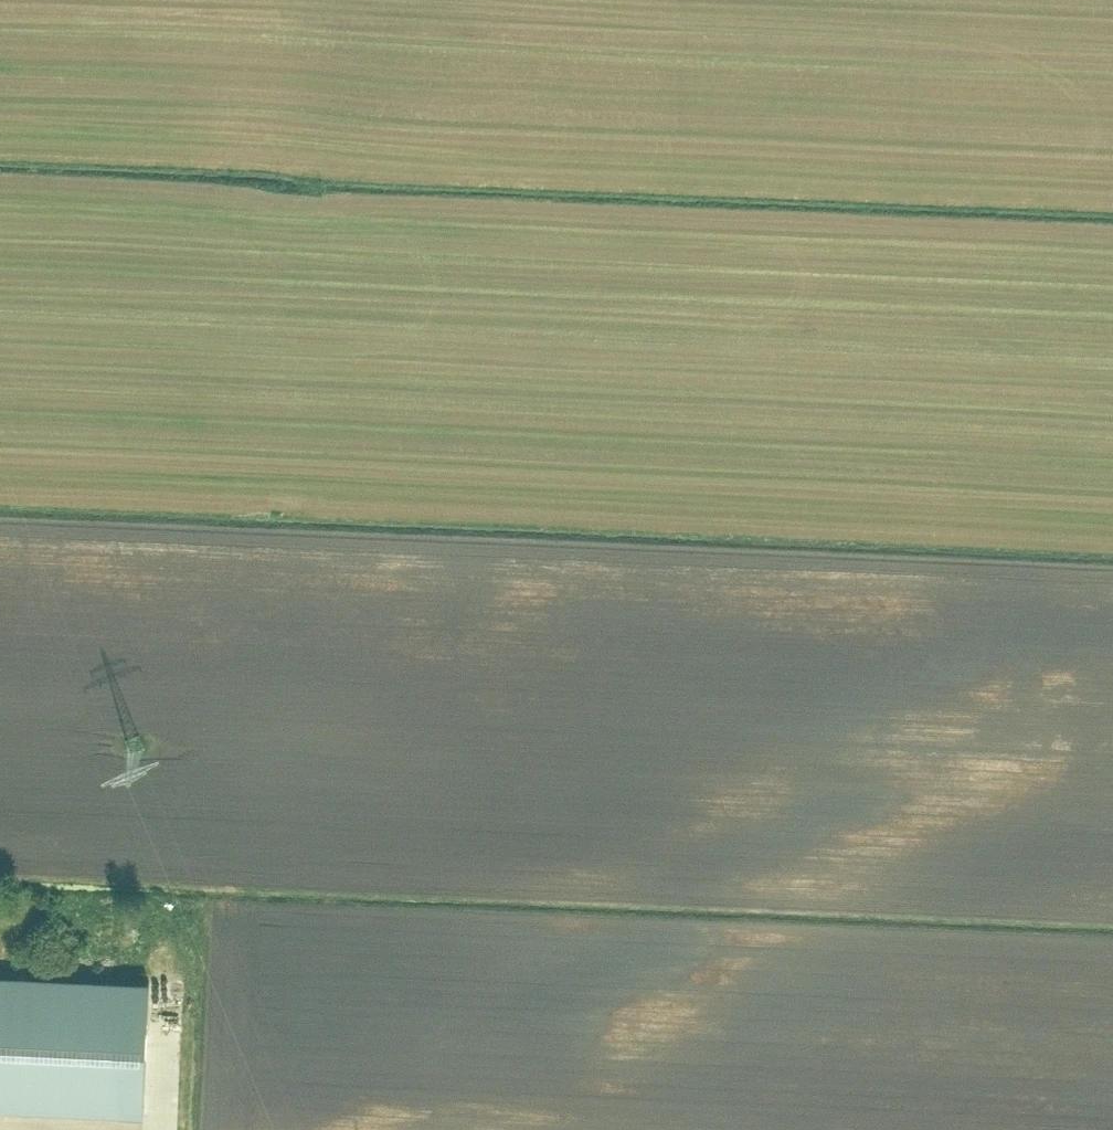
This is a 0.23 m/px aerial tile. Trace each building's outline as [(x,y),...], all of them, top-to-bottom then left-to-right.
[(86,908),(97,910),(101,890),(89,888),(86,908)] [(138,918),(136,930),(153,933),(155,921),(138,918)] [(0,973),(0,1106),(143,1113),(149,980),(0,973)]
